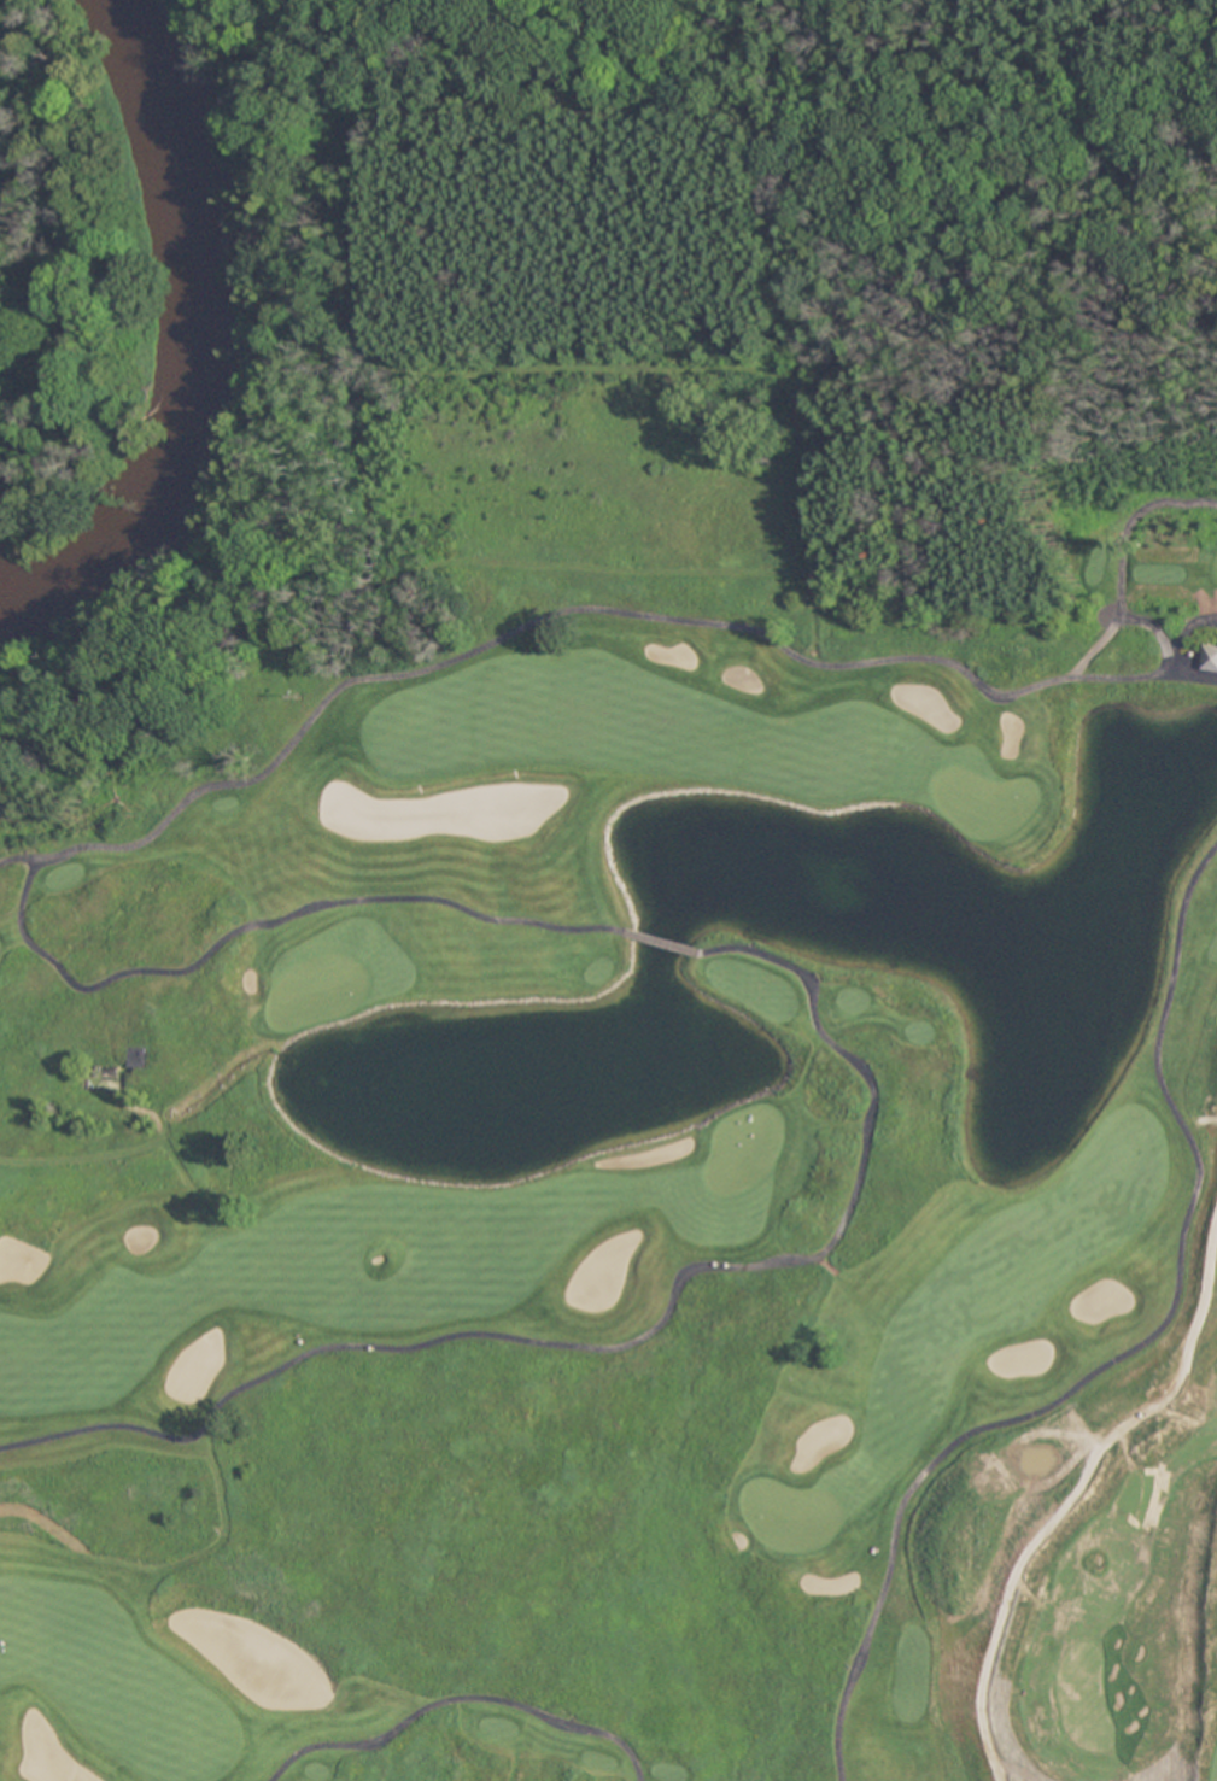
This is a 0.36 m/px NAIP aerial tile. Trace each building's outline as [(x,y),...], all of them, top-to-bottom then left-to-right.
[(1216,670),(1216,645),(1207,644),(1203,668),(1216,670)]
